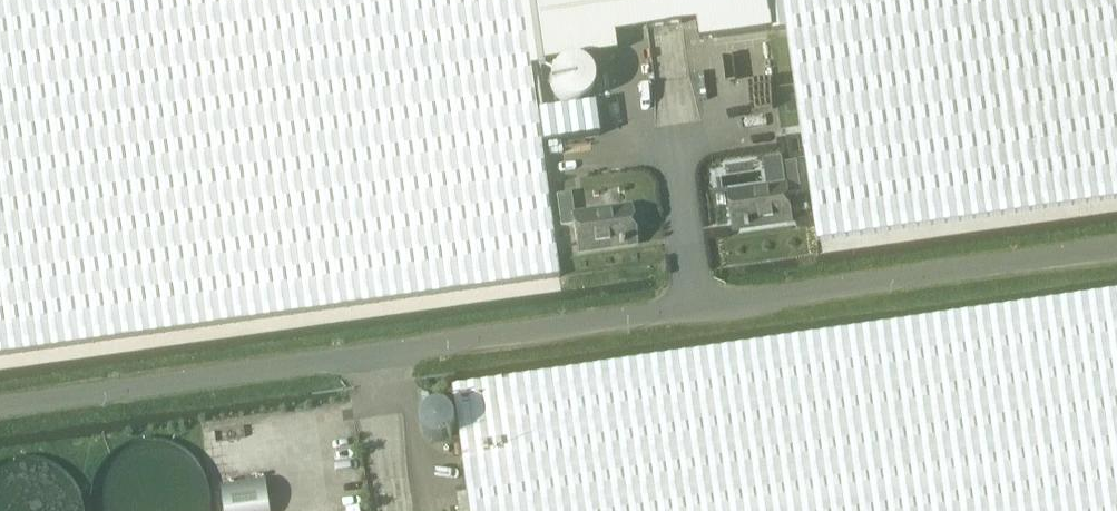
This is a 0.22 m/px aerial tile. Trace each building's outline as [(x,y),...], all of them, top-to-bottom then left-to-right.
[(544,62),(535,0),(0,0),(0,356),(560,277),(530,65),(544,63),(544,62)] [(701,39),(773,29),(769,0),(535,0),(544,62),(616,51),(614,34),(699,21),(701,39)] [(773,29),(774,31),(788,29),(818,240),(1116,198),(1116,0),(769,0),(773,29)] [(596,102),(541,107),(543,138),(599,133),(596,102)] [(789,194),(802,192),(798,162),(784,164),(787,185),(730,193),(735,229),(793,221),(789,194)] [(575,224),(579,251),(636,243),(631,207),(574,215),(571,193),(557,195),(561,226),(575,224)] [(454,388),(472,510),(1116,510),(1116,292),(454,388)] [(451,404),(427,410),(433,435),(457,429),(451,404)] [(214,499),(213,487),(209,475),(204,466),(196,456),(186,448),(175,443),(166,440),(154,439),(143,440),(133,443),(125,446),(120,450),(112,456),(104,466),(99,476),(95,487),(94,498),(95,508),(96,510),(213,510),(214,499)] [(90,505),(87,492),(81,482),(72,471),(62,463),(51,457),(39,454),(27,453),(15,454),(3,459),(0,460),(0,510),(91,510),(90,505)] [(222,486),(225,510),(271,510),(267,480),(222,486)]
